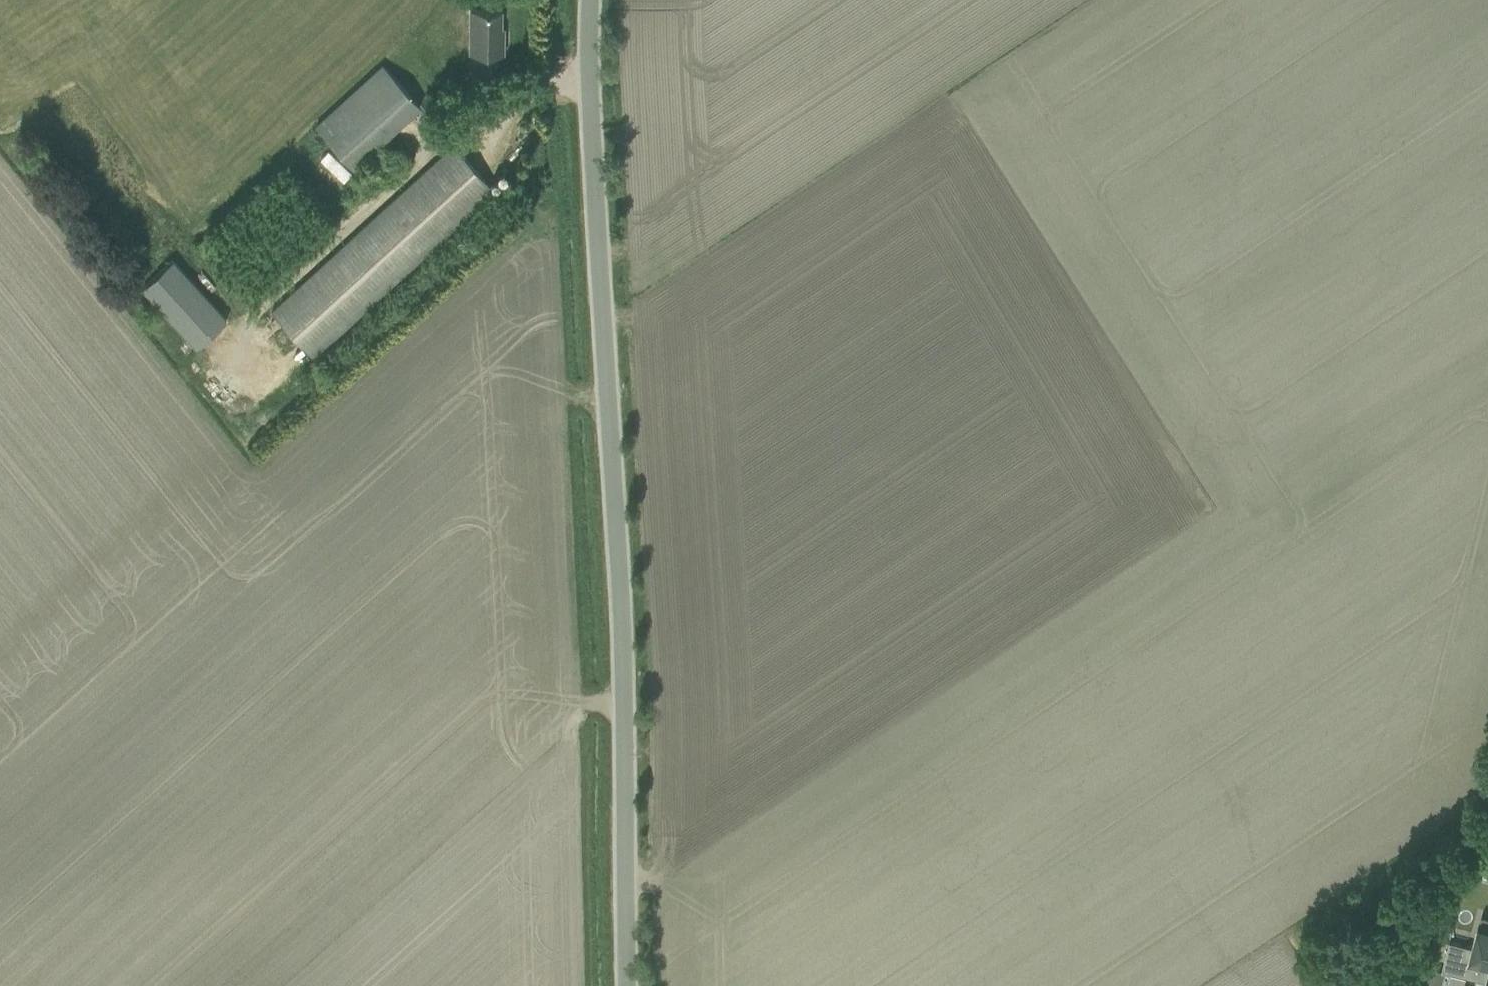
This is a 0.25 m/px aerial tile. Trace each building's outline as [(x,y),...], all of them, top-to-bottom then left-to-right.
[(470,9),(470,53),(503,54),(503,37),(501,37),(501,9),(470,9)] [(419,105),(383,65),(285,155),(321,195),(419,105)] [(273,309),(314,354),(494,190),(453,145),(273,309)] [(171,258),(140,286),(197,346),(227,317),(217,307),(217,306),(171,258)] [(1442,970),(1451,972),(1486,981),(1487,972),(1487,917),(1481,915),(1477,932),(1473,947),(1449,941),(1445,956),(1442,970)] [(1447,985),(1487,985),(1487,982),(1486,982),(1486,981),(1451,972),(1447,985)]
